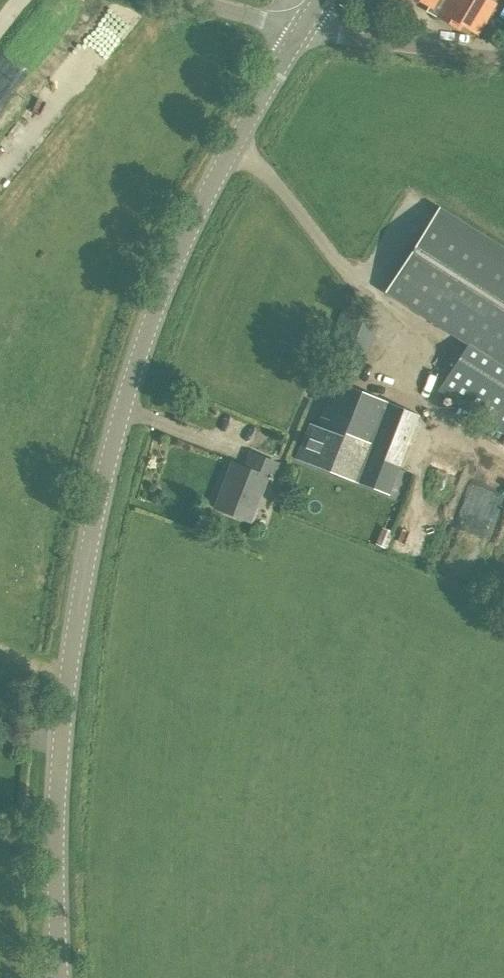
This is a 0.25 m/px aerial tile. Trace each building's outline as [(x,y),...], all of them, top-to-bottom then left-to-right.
[(495,3),(490,0),(437,0),(433,8),(429,5),(426,10),(436,15),(436,16),(459,29),(461,26),(477,35),(495,3)] [(439,206),(384,293),(467,345),(436,393),(503,435),(503,247),(439,206)] [(358,375),(378,325),(340,310),(320,362),(358,375)] [(388,495),(419,415),(335,382),(318,426),(309,423),(295,459),(388,495)] [(426,435),(411,472),(426,478),(441,441),(426,435)] [(273,481),(280,463),(249,451),(243,468),(231,463),(214,507),(250,521),(267,478),(273,481)]
